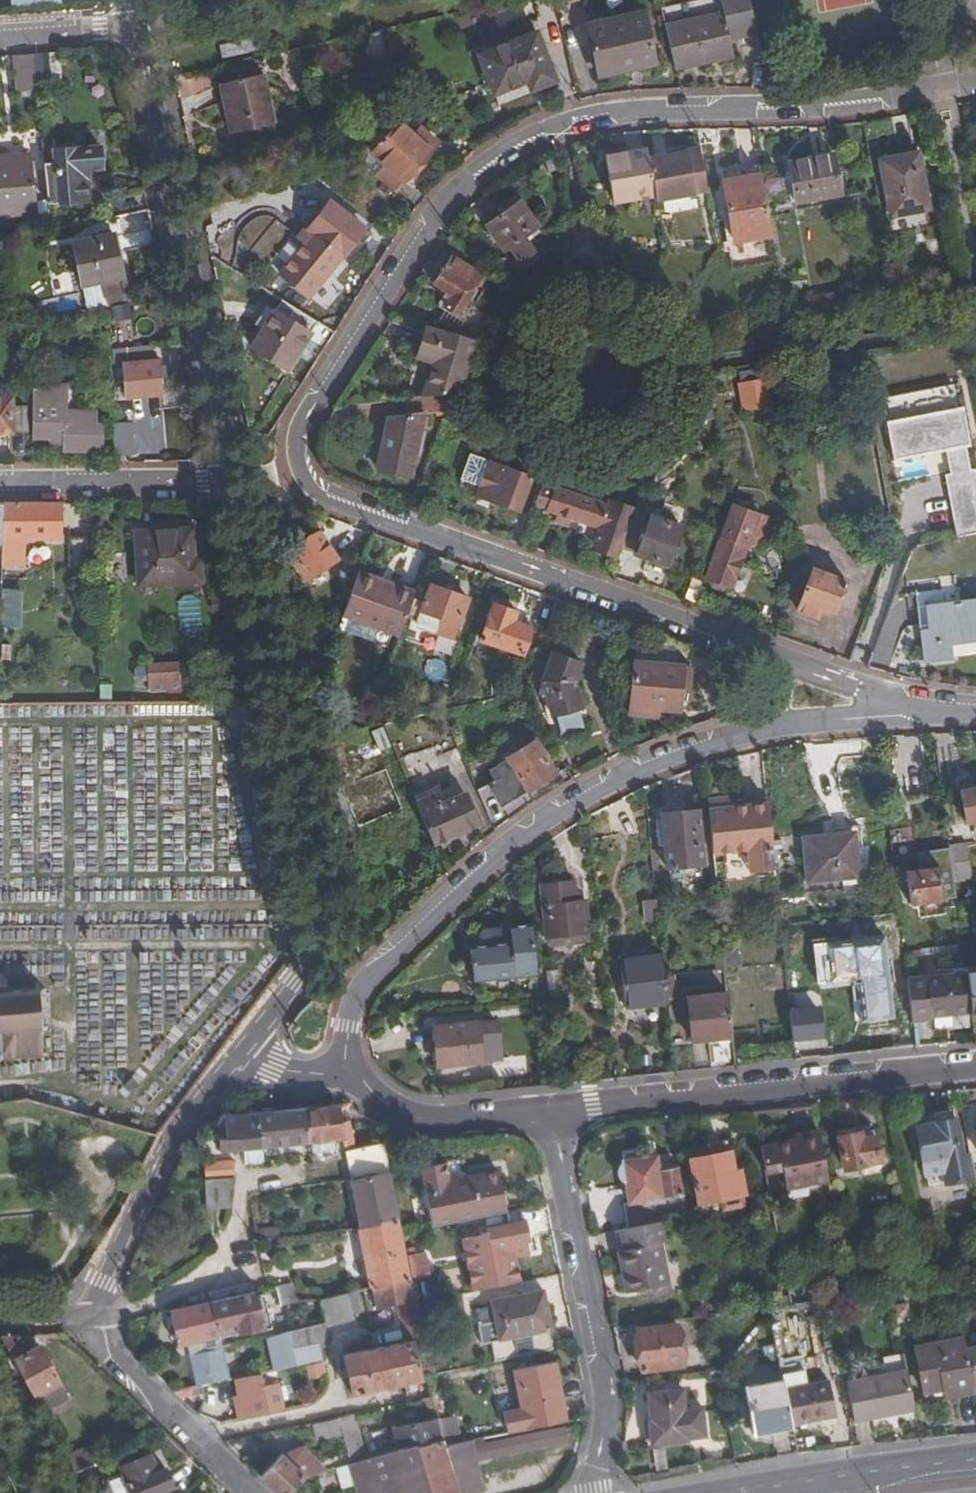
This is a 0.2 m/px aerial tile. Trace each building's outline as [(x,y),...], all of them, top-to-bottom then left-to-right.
[(213,9),(257,0),(212,0),(213,9)] [(722,6),(723,13),(726,12),(732,38),(748,34),(741,2),(722,6)] [(644,9),(586,22),(597,71),(637,62),(638,65),(656,61),(644,9)] [(723,13),(666,26),(676,71),(692,67),(692,64),(719,58),(719,61),(736,57),(732,38),(726,12),(723,13)] [(480,54),(492,93),(524,83),(525,86),(535,83),(537,90),(553,85),(537,35),(480,54)] [(255,42),(221,49),(224,62),(258,55),(255,42)] [(323,55),(322,47),(298,52),(301,72),(314,69),(312,58),(323,55)] [(370,60),(385,57),(383,47),(368,49),(370,60)] [(63,84),(59,54),(31,55),(36,87),(63,84)] [(16,92),(36,90),(36,87),(31,55),(13,56),(16,92)] [(220,86),(230,136),(273,128),(263,77),(220,86)] [(527,93),(537,90),(535,83),(525,86),(527,93)] [(386,161),(373,176),(393,194),(440,143),(422,127),(416,134),(402,121),(374,151),(386,161)] [(55,137),(42,138),(50,199),(51,203),(86,202),(85,183),(94,183),(94,167),(104,167),(104,146),(55,149),(55,137)] [(374,151),(368,145),(355,159),(373,176),(386,161),(374,151)] [(657,200),(708,191),(701,149),(649,158),(656,193),(657,200)] [(37,228),(54,226),(51,203),(50,199),(36,200),(30,151),(0,155),(0,217),(1,223),(36,219),(37,228)] [(616,200),(656,193),(649,158),(648,152),(608,159),(616,200)] [(789,159),(795,200),(839,193),(833,152),(789,159)] [(881,159),(891,218),(929,211),(918,153),(881,159)] [(731,231),(769,225),(759,165),(742,168),(743,177),(724,180),(731,231)] [(722,171),(724,180),(743,177),(742,168),(722,171)] [(310,235),(284,276),(316,297),(342,254),(345,255),(364,224),(327,201),(307,233),(310,235)] [(486,227),(506,256),(512,252),(521,265),(534,255),(528,247),(534,242),(531,237),(538,231),(518,204),(486,227)] [(83,292),(105,287),(124,284),(114,234),(73,241),(83,292)] [(457,256),(441,279),(446,282),(442,288),(457,298),(454,303),(466,311),(489,277),(457,256)] [(105,287),(108,312),(130,308),(124,284),(105,287)] [(83,292),(86,316),(106,312),(108,312),(105,287),(83,292)] [(833,290),(790,297),(792,315),(794,315),(814,312),(836,308),(833,290)] [(278,314),(265,306),(255,323),(268,331),(278,314)] [(816,323),(814,312),(794,315),(796,326),(816,323)] [(268,331),(256,351),(293,373),(315,335),(278,314),(268,331)] [(463,389),(480,339),(434,325),(423,357),(439,362),(429,394),(456,390),(463,389)] [(123,371),(124,402),(160,402),(161,371),(155,371),(155,363),(146,363),(146,362),(134,362),(136,371),(123,371)] [(123,362),(123,371),(136,371),(134,362),(123,362)] [(754,403),(771,400),(764,363),(742,367),(745,383),(739,384),(741,395),(752,393),(754,403)] [(66,393),(33,393),(32,444),(64,444),(64,456),(101,456),(102,430),(95,430),(95,417),(66,417),(66,393)] [(379,471),(414,480),(429,417),(442,415),(441,410),(448,409),(447,399),(440,400),(439,397),(416,402),(419,418),(394,418),(379,471)] [(27,438),(28,413),(14,414),(14,403),(0,403),(0,437),(27,438)] [(885,422),(893,458),(944,447),(949,472),(944,474),(958,538),(975,534),(975,483),(973,468),(969,469),(965,446),(968,446),(960,407),(885,422)] [(136,462),(134,425),(110,429),(112,463),(136,462)] [(522,508),(532,474),(494,462),(496,456),(476,450),(468,475),(483,480),(478,494),(522,508)] [(592,549),(620,558),(623,548),(635,511),(607,502),(606,504),(572,493),(573,489),(563,486),(560,493),(556,492),(550,510),(599,526),(592,549)] [(735,506),(708,580),(715,582),(714,586),(727,590),(728,587),(735,590),(750,547),(764,552),(775,521),(735,506)] [(63,543),(64,508),(5,507),(4,549),(4,571),(26,571),(28,542),(63,543)] [(675,512),(662,508),(659,518),(672,522),(675,512)] [(649,515),(635,511),(623,548),(637,553),(649,515)] [(659,518),(649,515),(637,553),(671,563),(683,526),(672,522),(659,518)] [(142,537),(144,587),(197,585),(198,567),(189,567),(187,535),(142,537)] [(295,557),(314,581),(342,560),(323,535),(295,557)] [(73,543),(73,577),(89,575),(88,543),(73,543)] [(454,592),(463,566),(444,559),(420,624),(440,631),(445,618),(463,625),(473,599),(454,592)] [(848,578),(802,563),(796,582),(807,585),(799,609),(821,616),(824,607),(837,612),(848,578)] [(418,592),(363,573),(347,617),(343,630),(379,643),(384,630),(402,636),(418,592)] [(3,626),(20,626),(19,589),(1,589),(3,626)] [(918,629),(920,657),(949,654),(948,639),(975,637),(975,596),(925,601),(927,628),(918,629)] [(484,639),(524,654),(531,637),(512,630),(519,611),(498,603),(484,639)] [(458,638),(463,625),(445,618),(440,631),(458,638)] [(557,713),(563,730),(587,721),(577,681),(585,660),(557,651),(547,682),(554,713),(557,713)] [(180,662),(146,665),(149,692),(183,689),(180,662)] [(689,670),(640,665),(636,708),(685,712),(689,670)] [(321,685),(313,682),(308,695),(315,698),(321,685)] [(445,711),(436,714),(441,728),(450,724),(445,711)] [(491,784),(505,806),(557,774),(538,742),(490,772),(496,781),(491,784)] [(435,746),(406,757),(421,795),(450,785),(435,746)] [(388,772),(343,792),(360,831),(405,812),(388,772)] [(975,821),(975,786),(958,789),(963,823),(975,821)] [(444,790),(419,801),(422,807),(446,796),(444,790)] [(446,796),(422,807),(437,843),(479,824),(467,796),(450,803),(446,796)] [(710,811),(731,809),(739,808),(739,802),(731,802),(730,799),(709,801),(710,811)] [(750,873),(777,870),(771,805),(739,808),(731,809),(710,811),(715,856),(748,853),(750,873)] [(669,867),(670,881),(701,878),(700,864),(705,864),(700,811),(660,815),(666,868),(669,867)] [(804,834),(810,879),(862,872),(858,843),(866,842),(863,821),(827,826),(827,831),(804,834)] [(967,841),(949,843),(954,878),(971,876),(967,841)] [(938,863),(906,867),(910,901),(916,900),(942,897),(938,863)] [(574,881),(545,883),(548,928),(578,926),(574,881)] [(942,897),(916,900),(918,913),(944,910),(942,897)] [(641,901),(642,921),(656,921),(656,900),(641,901)] [(541,974),(536,923),(488,927),(483,932),(484,945),(475,946),(478,980),(541,974)] [(852,936),(858,974),(891,970),(886,932),(852,936)] [(741,940),(724,942),(724,946),(726,965),(743,963),(741,940)] [(724,946),(715,947),(717,965),(726,965),(724,946)] [(663,952),(619,957),(625,1010),(668,1005),(663,952)] [(968,969),(973,1009),(974,1016),(975,1016),(975,968),(968,969)] [(935,1014),(973,1009),(968,969),(911,977),(916,1019),(935,1016),(935,1014)] [(18,1057),(19,1060),(22,1060),(21,1057),(41,1056),(42,1060),(44,1059),(44,1055),(48,1055),(48,1052),(43,1053),(42,1035),(44,1034),(43,1030),(49,1029),(48,1026),(44,1026),(40,993),(45,992),(45,988),(39,989),(38,982),(34,983),(35,989),(4,992),(6,983),(0,974),(0,1059),(18,1057)] [(677,997),(675,978),(667,979),(669,998),(677,997)] [(692,1038),(733,1033),(728,989),(687,994),(692,1038)] [(821,1003),(791,1005),(793,1034),(823,1032),(821,1003)] [(476,1020),(435,1024),(439,1063),(482,1059),(482,1057),(500,1055),(496,1020),(476,1022),(476,1020)] [(344,1142),(345,1146),(346,1151),(348,1151),(355,1149),(358,1164),(385,1159),(382,1135),(381,1128),(373,1122),(364,1112),(351,1097),(343,1104),(307,1107),(309,1144),(344,1142)] [(260,1147),(309,1144),(307,1107),(257,1111),(260,1147)] [(242,1148),(260,1147),(257,1111),(226,1113),(227,1137),(221,1138),(222,1150),(242,1148)] [(969,1176),(975,1175),(971,1153),(960,1155),(953,1117),(916,1123),(923,1161),(925,1161),(928,1183),(945,1181),(950,1184),(964,1182),(969,1176)] [(667,1122),(653,1124),(655,1135),(668,1134),(667,1122)] [(837,1128),(843,1165),(878,1160),(872,1127),(860,1130),(859,1124),(837,1128)] [(797,1140),(760,1147),(764,1171),(783,1168),(787,1186),(828,1178),(819,1130),(796,1134),(797,1140)] [(688,1145),(699,1201),(721,1197),(744,1192),(740,1169),(732,1171),(726,1138),(688,1145)] [(619,1149),(621,1161),(640,1157),(638,1146),(619,1149)] [(260,1147),(242,1148),(243,1162),(261,1161),(260,1147)] [(355,1149),(348,1151),(354,1179),(388,1172),(385,1159),(358,1164),(355,1149)] [(624,1201),(627,1227),(665,1220),(688,1216),(683,1191),(661,1195),(657,1169),(654,1155),(640,1157),(621,1161),(618,1161),(614,1164),(612,1167),(612,1172),(613,1176),(616,1179),(620,1180),(625,1180),(628,1200),(624,1201)] [(429,1165),(441,1223),(514,1208),(506,1168),(476,1174),(477,1180),(459,1184),(454,1160),(429,1165)] [(206,1166),(207,1182),(238,1179),(237,1163),(206,1166)] [(657,1169),(661,1195),(683,1191),(679,1165),(657,1169)] [(349,1180),(359,1224),(397,1216),(388,1172),(354,1179),(349,1180)] [(207,1182),(208,1203),(233,1201),(238,1179),(207,1182)] [(744,1192),(721,1197),(723,1209),(747,1205),(744,1192)] [(209,1211),(231,1209),(233,1201),(208,1203),(209,1211)] [(359,1224),(365,1254),(403,1246),(397,1216),(359,1224)] [(487,1234),(491,1257),(513,1253),(526,1251),(523,1238),(528,1237),(525,1219),(486,1226),(487,1234)] [(668,1240),(665,1220),(627,1227),(621,1229),(624,1249),(618,1250),(626,1289),(648,1285),(667,1281),(660,1241),(668,1240)] [(279,1232),(277,1224),(257,1227),(258,1235),(279,1232)] [(518,1281),(513,1253),(491,1257),(487,1234),(464,1239),(473,1289),(518,1281)] [(365,1254),(372,1285),(410,1277),(404,1250),(403,1246),(365,1254)] [(404,1250),(410,1277),(425,1274),(421,1256),(415,1258),(413,1248),(404,1250)] [(416,1377),(421,1376),(419,1365),(413,1337),(422,1335),(410,1277),(372,1285),(377,1310),(395,1306),(403,1342),(343,1354),(351,1391),(416,1377)] [(295,1280),(278,1285),(283,1304),(300,1299),(295,1280)] [(669,1291),(667,1281),(648,1285),(649,1294),(669,1291)] [(262,1311),(283,1305),(283,1304),(278,1285),(257,1290),(262,1311)] [(541,1289),(490,1299),(498,1338),(549,1328),(541,1289)] [(267,1329),(262,1311),(257,1290),(212,1301),(224,1351),(227,1350),(244,1345),(242,1334),(267,1329)] [(319,1298),(325,1323),(325,1325),(359,1316),(353,1290),(319,1298)] [(224,1351),(212,1301),(174,1310),(183,1346),(192,1343),(196,1360),(224,1351)] [(910,1306),(898,1308),(901,1325),(913,1323),(910,1306)] [(299,1314),(286,1318),(289,1332),(302,1329),(299,1314)] [(289,1346),(320,1338),(328,1336),(325,1325),(325,1323),(302,1329),(289,1332),(286,1333),(289,1346)] [(678,1323),(638,1328),(642,1368),(682,1364),(678,1323)] [(268,1338),(267,1329),(242,1334),(244,1345),(268,1338)] [(953,1393),(974,1389),(966,1348),(964,1336),(917,1344),(925,1390),(951,1385),(953,1393)] [(30,1359),(19,1338),(1,1338),(32,1397),(57,1385),(43,1354),(30,1359)] [(277,1355),(281,1370),(326,1359),(321,1342),(277,1355)] [(966,1348),(974,1389),(975,1389),(975,1346),(966,1348)] [(224,1351),(196,1360),(203,1391),(235,1382),(227,1350),(224,1351)] [(856,1418),(915,1407),(904,1351),(882,1355),(885,1371),(848,1378),(856,1418)] [(555,1361),(511,1370),(519,1408),(562,1399),(555,1361)] [(426,1364),(419,1365),(421,1376),(428,1375),(426,1364)] [(803,1366),(782,1370),(783,1375),(785,1386),(806,1382),(803,1366)] [(419,1388),(432,1384),(430,1375),(428,1375),(421,1376),(416,1377),(419,1388)] [(769,1431),(793,1426),(792,1421),(785,1386),(783,1375),(745,1383),(753,1426),(768,1424),(769,1431)] [(265,1389),(262,1376),(235,1382),(238,1399),(266,1393),(265,1389)] [(806,1382),(785,1386),(792,1421),(837,1412),(830,1378),(806,1382)] [(67,1403),(57,1385),(32,1397),(42,1416),(67,1403)] [(266,1393),(238,1399),(234,1400),(239,1421),(286,1411),(281,1385),(265,1389),(266,1393)] [(647,1407),(652,1444),(689,1439),(689,1437),(705,1435),(702,1402),(685,1404),(682,1385),(648,1389),(650,1407),(647,1407)] [(633,1409),(645,1408),(644,1386),(631,1387),(633,1409)] [(397,1427),(403,1451),(443,1442),(431,1394),(424,1396),(429,1419),(397,1427)] [(53,1411),(45,1416),(49,1425),(58,1420),(53,1411)] [(351,1413),(339,1416),(342,1431),(350,1463),(362,1461),(351,1413)] [(315,1437),(342,1431),(339,1416),(311,1422),(315,1437)] [(473,1440),(478,1465),(488,1463),(488,1461),(569,1442),(565,1425),(484,1444),(483,1438),(473,1440)] [(455,1492),(475,1492),(484,1491),(478,1465),(473,1440),(444,1447),(455,1492)] [(444,1447),(443,1442),(403,1451),(395,1453),(404,1492),(455,1492),(444,1447)] [(329,1468),(305,1443),(282,1452),(308,1476),(329,1468)] [(88,1444),(62,1454),(72,1473),(85,1467),(97,1462),(88,1444)] [(118,1467),(120,1472),(129,1492),(157,1492),(171,1488),(156,1451),(118,1467)] [(260,1476),(278,1492),(292,1492),(308,1476),(282,1452),(260,1476)] [(395,1453),(362,1461),(350,1463),(357,1492),(404,1492),(395,1453)] [(102,1473),(97,1462),(85,1467),(89,1479),(102,1473)] [(89,1479),(85,1467),(72,1473),(78,1484),(89,1479)] [(120,1472),(105,1478),(111,1492),(129,1492),(120,1472)]
